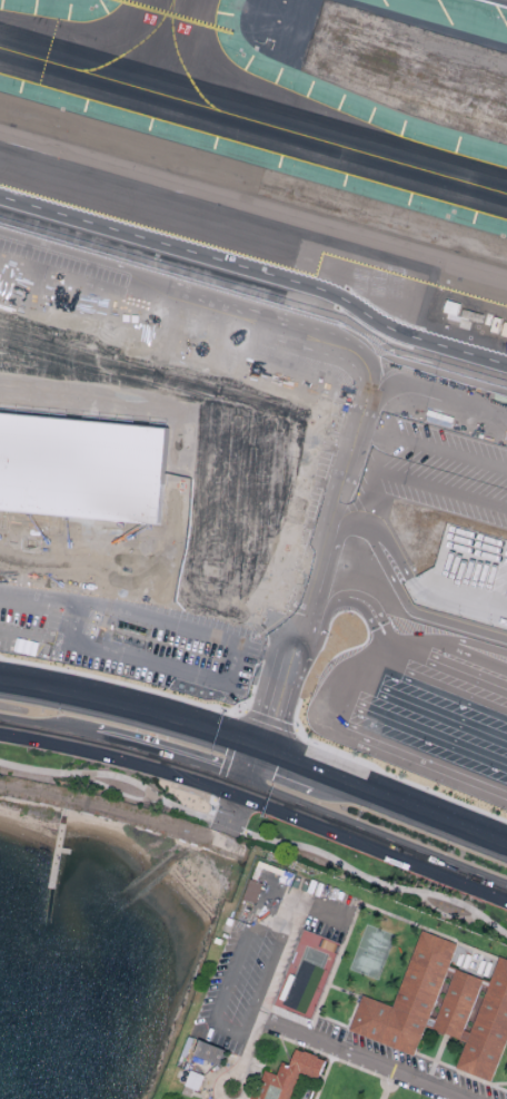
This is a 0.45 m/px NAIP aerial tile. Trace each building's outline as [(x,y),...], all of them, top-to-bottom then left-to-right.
[(446,298),(459,302),(456,314),(443,311),(446,298)] [(461,307),(484,313),(481,322),(459,316),(461,307)] [(493,315),(501,317),(497,333),(489,331),(493,315)] [(161,523),(0,509),(0,413),(170,429),(161,523)] [(257,880),(261,869),(280,875),(278,882),(290,886),(295,874),(259,861),(252,879),(257,880)] [(250,877),(252,879),(257,880),(262,882),(256,902),(242,897),(250,877)] [(422,931),(392,1008),(364,995),(361,999),(350,1029),(349,1032),(414,1058),(416,1053),(426,1027),(430,1018),(448,971),(449,966),(458,945),(422,931)] [(490,982),(488,988),(470,1033),(467,1042),(457,1069),(491,1082),(506,1042),(506,961),(499,958),(490,982)] [(457,969),(455,974),(437,1020),(434,1029),(446,1034),(460,1040),(464,1030),(481,985),(484,980),(457,969)] [(437,1020),(430,1018),(426,1027),(434,1029),(437,1020)] [(460,1040),(467,1042),(470,1033),(464,1030),(460,1040)] [(188,1036),(193,1038),(186,1057),(181,1054),(188,1036)] [(200,1038),(193,1053),(220,1063),(226,1048),(200,1038)] [(291,1064),(282,1061),(277,1075),(266,1070),(254,1098),(291,1098),(302,1070),(318,1077),(324,1062),(297,1051),(291,1064)] [(190,1070),(185,1085),(193,1088),(198,1090),(205,1076),(190,1070)] [(185,1085),(180,1093),(189,1097),(193,1088),(185,1085)]
